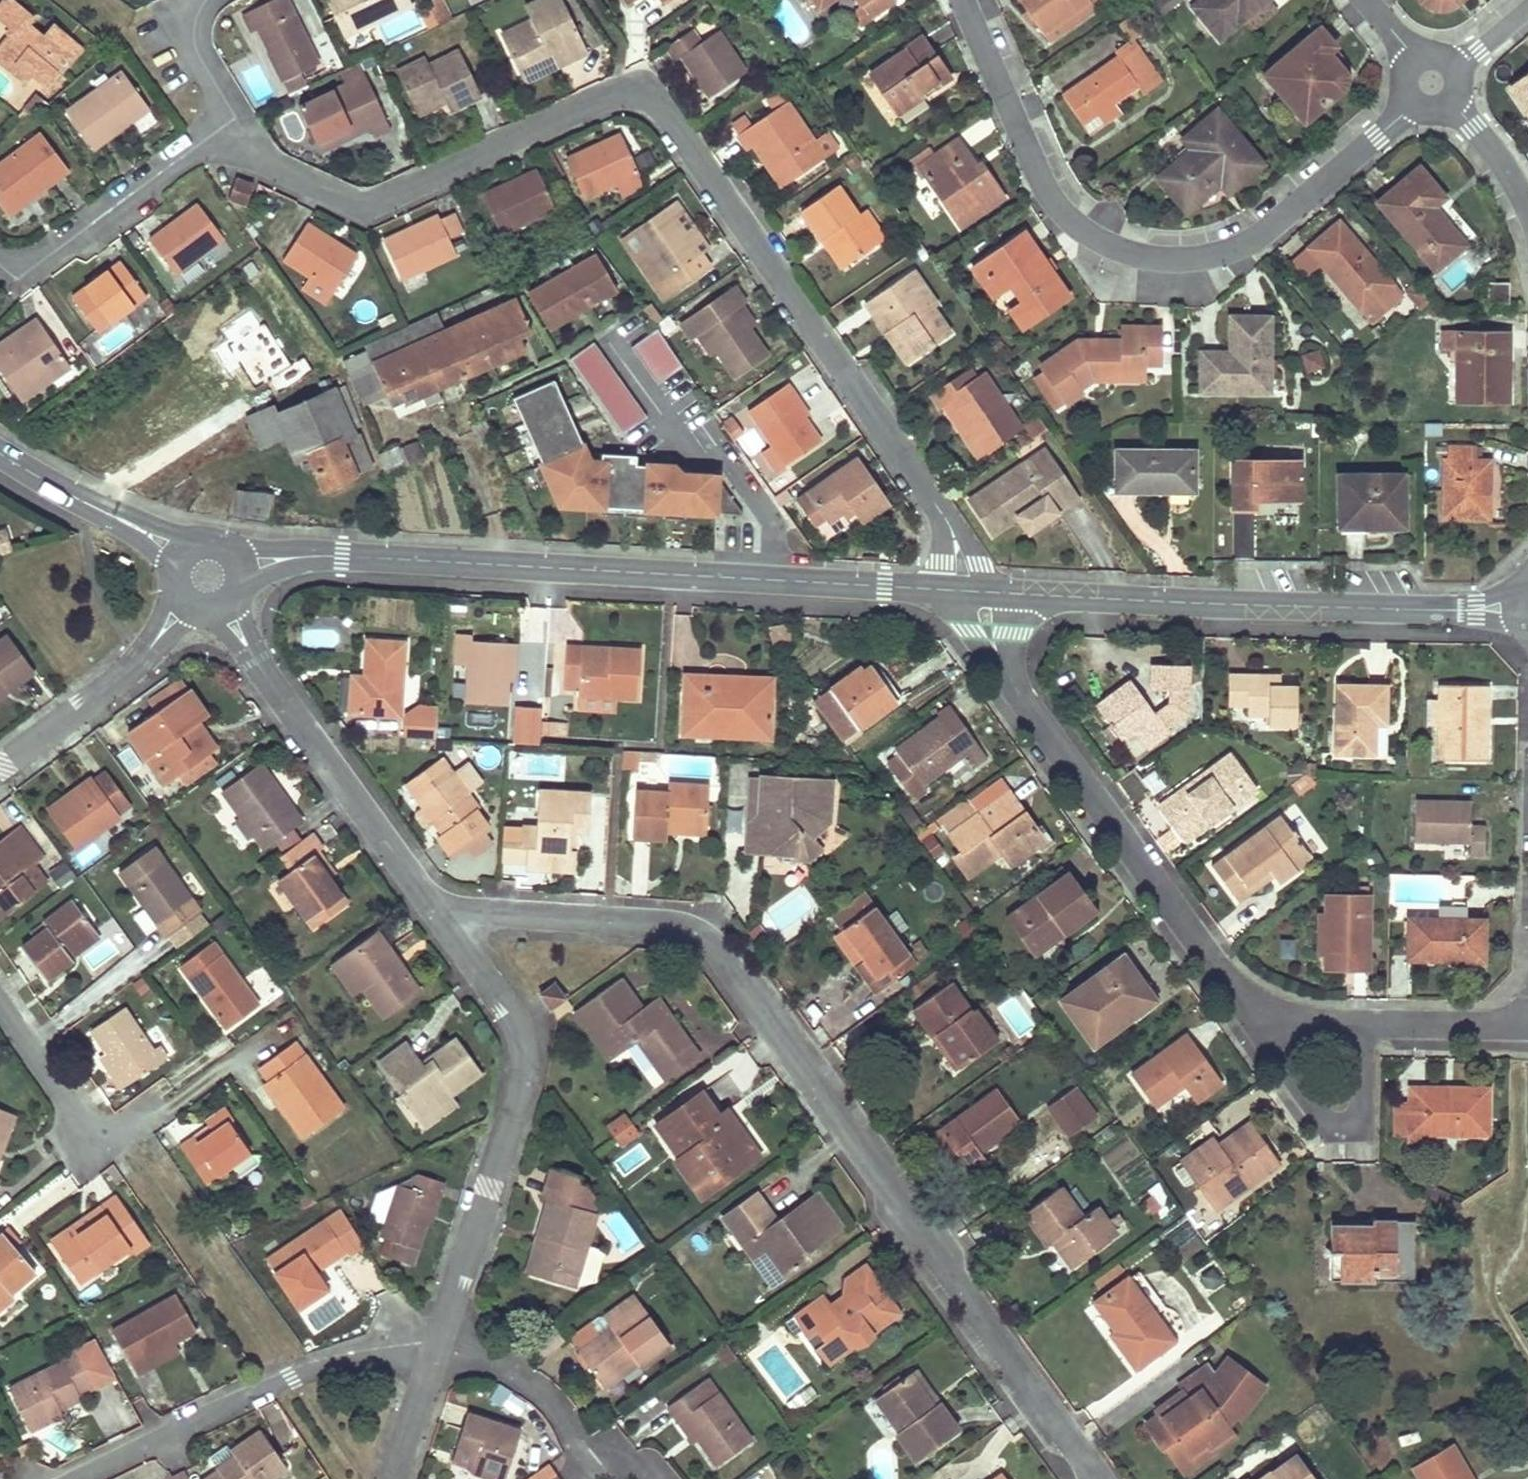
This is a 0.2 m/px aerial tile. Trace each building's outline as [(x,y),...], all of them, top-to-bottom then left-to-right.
[(35,30),(27,24),(33,17),(12,0),(4,0),(0,6),(0,22),(12,32),(0,47),(0,66),(6,71),(12,63),(40,86),(54,69),(60,74),(75,56),(63,46),(69,38),(52,24),(43,36),(35,30)] [(289,0),(275,0),(243,15),(252,33),(259,30),(289,93),(307,85),(301,72),(319,64),(289,0)] [(341,14),(347,11),(356,28),(410,3),(409,0),(327,0),(335,17),(341,14)] [(428,3),(438,23),(450,18),(442,0),(434,0),(428,3)] [(549,55),(547,50),(563,43),(571,59),(587,51),(562,0),(538,0),(524,7),(533,25),(503,39),(521,74),(551,59),(549,55)] [(769,10),(790,44),(809,32),(790,0),(786,0),(769,10)] [(863,4),(853,11),(861,23),(895,1),(895,0),(860,0),(863,4)] [(1042,31),(1089,0),(1021,0),(1042,31)] [(1046,37),(1093,5),(1090,0),(1089,0),(1042,31),(1046,37)] [(1232,28),(1245,18),(1252,26),(1272,10),(1265,1),(1265,0),(1222,0),(1214,7),(1208,0),(1204,0),(1194,8),(1219,39),(1232,28)] [(341,14),(335,17),(343,34),(356,28),(347,11),(341,14)] [(672,60),(676,58),(680,55),(708,97),(746,71),(718,29),(698,43),(689,28),(663,46),(672,60)] [(1302,119),(1338,90),(1338,89),(1339,88),(1340,87),(1340,86),(1341,85),(1341,84),(1341,83),(1342,82),(1342,81),(1342,80),(1342,79),(1342,78),(1342,77),(1342,76),(1341,75),(1341,74),(1341,73),(1341,72),(1340,71),(1339,70),(1339,69),(1338,69),(1338,68),(1337,67),(1326,52),(1333,46),(1318,28),(1264,72),(1302,119)] [(935,54),(933,55),(932,56),(919,35),(904,45),(906,48),(870,73),(896,112),(923,94),(920,90),(931,83),(933,87),(949,76),(935,54)] [(69,38),(63,46),(75,56),(81,47),(69,38)] [(1134,38),(1115,51),(1118,55),(1121,61),(1140,48),(1134,38)] [(1062,93),(1072,108),(1082,122),(1088,132),(1119,110),(1112,101),(1138,83),(1143,91),(1161,80),(1140,48),(1121,61),(1118,55),(1062,93)] [(415,108),(429,101),(443,95),(450,110),(481,95),(459,49),(428,64),(425,57),(397,70),(415,108)] [(348,128),(350,133),(352,137),(369,129),(373,139),(391,130),(360,68),(345,75),(348,84),(299,108),(316,144),(348,128)] [(93,146),(121,127),(149,108),(124,71),(68,110),(93,146)] [(1522,102),(1527,111),(1527,76),(1512,88),(1522,102)] [(924,96),(935,89),(933,87),(931,83),(920,90),(923,94),(924,96)] [(813,140),(785,101),(777,90),(764,99),(772,111),(752,125),(743,114),(730,123),(738,135),(747,148),(753,145),(761,139),(790,180),(804,170),(818,160),(807,144),(813,140)] [(42,106),(43,105),(45,103),(33,94),(17,115),(20,118),(42,106)] [(1159,176),(1172,192),(1185,207),(1214,183),(1212,181),(1218,176),(1227,188),(1258,163),(1216,112),(1185,137),(1194,147),(1159,176)] [(55,151),(42,132),(0,162),(0,206),(6,215),(69,169),(55,151)] [(584,196),(610,184),(637,173),(619,133),(566,157),(584,196)] [(822,134),(813,140),(807,144),(818,160),(834,150),(822,134)] [(761,139),(753,145),(781,186),(790,180),(761,139)] [(1003,197),(992,180),(982,164),(977,167),(960,140),(934,155),(919,166),(926,175),(960,225),(1003,197)] [(921,179),(926,175),(919,166),(934,156),(929,148),(909,161),(921,179)] [(499,232),(527,220),(554,207),(537,169),(482,193),(499,232)] [(1437,213),(1436,214),(1435,215),(1430,209),(1442,199),(1417,169),(1379,202),(1434,267),(1462,243),(1437,213)] [(246,205),(254,182),(237,176),(229,200),(246,205)] [(827,235),(837,250),(847,264),(878,243),(858,214),(838,184),(801,210),(822,239),(827,235)] [(686,234),(694,228),(676,201),(667,206),(686,234)] [(150,239),(163,256),(175,273),(222,238),(196,204),(150,239)] [(632,231),(663,278),(654,285),(664,299),(709,269),(699,254),(709,249),(694,228),(686,234),(667,206),(632,231)] [(864,209),(858,214),(878,243),(884,238),(864,209)] [(462,233),(453,213),(439,219),(448,240),(462,233)] [(383,240),(392,259),(401,278),(455,254),(448,240),(439,219),(437,215),(383,240)] [(333,292),(344,274),(356,256),(306,223),(282,259),(310,277),(333,292)] [(1402,297),(1339,223),(1309,248),(1310,248),(1322,262),(1344,289),(1346,287),(1351,293),(1349,295),(1372,322),(1402,297)] [(663,278),(632,231),(622,237),(654,285),(663,278)] [(992,274),(997,283),(1003,291),(1011,285),(1022,302),(1011,310),(1024,328),(1069,297),(1024,231),(974,265),(984,280),(992,274)] [(827,235),(822,239),(842,268),(847,264),(837,250),(827,235)] [(1305,275),(1322,262),(1310,248),(1295,261),(1305,275)] [(527,292),(545,321),(548,328),(616,289),(596,254),(527,292)] [(72,296),(84,314),(97,331),(145,295),(120,261),(72,296)] [(915,357),(933,344),(950,332),(934,308),(938,306),(912,270),(865,303),(885,333),(894,327),(915,357)] [(992,274),(984,280),(995,296),(1003,291),(997,283),(992,274)] [(302,289),(325,304),(333,292),(310,277),(302,289)] [(1488,303),(1506,303),(1507,283),(1488,282),(1488,303)] [(767,355),(757,342),(748,328),(746,329),(732,309),(740,304),(744,301),(734,288),(681,324),(691,337),(702,330),(722,361),(711,368),(723,385),(734,378),(767,355)] [(443,330),(463,374),(523,348),(518,335),(529,330),(514,297),(443,330)] [(746,329),(748,328),(754,324),(740,304),(732,309),(746,329)] [(230,342),(214,351),(227,373),(241,364),(255,388),(266,381),(274,395),(300,381),(312,368),(305,358),(291,366),(265,322),(260,325),(252,311),(222,328),(230,342)] [(437,315),(366,347),(368,351),(372,362),(443,330),(437,315)] [(1229,315),(1229,330),(1229,344),(1232,344),(1232,352),(1200,352),(1200,390),(1268,390),(1268,316),(1229,315)] [(13,334),(0,343),(0,369),(21,398),(70,364),(38,317),(13,334)] [(1142,335),(1142,326),(1121,325),(1121,334),(1142,335)] [(1158,326),(1150,326),(1142,326),(1142,335),(1121,334),(1121,339),(1102,339),(1102,344),(1089,344),(1090,339),(1076,339),(1040,364),(1064,401),(1081,392),(1079,387),(1092,378),(1115,379),(1115,362),(1142,362),(1158,363),(1158,326)] [(681,365),(656,327),(650,331),(629,346),(656,383),(677,368),(681,365)] [(894,327),(885,333),(906,362),(915,357),(894,327)] [(435,387),(463,374),(443,330),(372,362),(368,351),(343,361),(347,373),(361,405),(389,394),(395,408),(407,410),(423,404),(431,401),(439,398),(435,387)] [(1444,332),(1444,340),(1444,348),(1455,348),(1454,401),(1506,402),(1508,334),(1444,332)] [(645,416),(593,342),(569,359),(620,433),(626,429),(645,416)] [(1142,379),(1142,362),(1115,362),(1115,379),(1142,379)] [(1022,429),(982,372),(968,383),(962,375),(929,397),(940,412),(950,406),(956,402),(990,451),(1022,429)] [(740,510),(721,483),(714,482),(715,474),(679,473),(672,465),(635,463),(635,454),(593,452),(592,461),(587,461),(552,378),(511,397),(540,463),(548,481),(558,503),(600,505),(645,508),(661,508),(683,510),(740,512),(740,510)] [(338,436),(340,441),(355,435),(329,381),(317,386),(320,394),(274,414),(270,406),(244,416),(257,448),(284,437),(293,460),(308,454),(306,448),(338,436)] [(809,414),(788,383),(748,410),(774,448),(765,454),(776,470),(785,464),(820,440),(812,429),(805,417),(809,414)] [(990,451),(956,402),(950,406),(966,430),(959,434),(977,460),(990,451)] [(1047,428),(1043,422),(1039,416),(1028,424),(1036,436),(1047,428)] [(740,428),(733,417),(722,424),(729,434),(740,428)] [(304,464),(305,467),(306,470),(314,467),(322,487),(371,467),(358,434),(355,435),(340,441),(338,436),(306,448),(308,454),(311,460),(304,464)] [(1487,469),(1481,469),(1474,469),(1474,462),(1474,444),(1447,444),(1447,459),(1443,459),(1443,516),(1487,516),(1487,469)] [(382,467),(392,463),(402,458),(397,446),(377,454),(382,467)] [(1297,448),(1269,448),(1269,462),(1297,462),(1297,448)] [(1017,515),(1046,497),(1050,503),(1056,513),(1077,499),(1044,449),(970,498),(992,532),(1017,515)] [(1192,492),(1192,471),(1193,451),(1116,450),(1116,490),(1192,492)] [(829,527),(840,519),(851,511),(858,522),(888,502),(858,457),(794,500),(814,529),(825,522),(829,527)] [(1232,509),(1242,509),(1253,509),(1253,515),(1296,516),(1297,462),(1269,462),(1233,461),(1232,509)] [(1339,521),(1358,521),(1378,521),(1378,527),(1404,527),(1403,474),(1338,475),(1339,521)] [(265,519),(268,507),(270,494),(231,488),(228,513),(265,519)] [(1017,515),(1021,521),(1050,503),(1046,497),(1017,515)] [(4,528),(0,529),(0,553),(11,550),(4,528)] [(464,702),(507,704),(508,679),(510,642),(468,640),(469,632),(454,631),(453,662),(467,663),(464,702)] [(34,671),(8,634),(0,640),(0,696),(34,671)] [(349,710),(373,712),(398,714),(404,641),(366,638),(363,674),(352,673),(349,710)] [(638,648),(623,647),(608,646),(607,652),(580,651),(581,644),(565,644),(563,689),(576,690),(576,697),(613,698),(636,699),(638,648)] [(607,652),(608,646),(581,644),(580,651),(607,652)] [(832,692),(863,670),(859,664),(828,686),(832,692)] [(815,705),(841,741),(895,702),(882,685),(869,666),(863,670),(832,692),(815,705)] [(550,669),(542,668),(541,696),(549,696),(550,669)] [(1245,704),(1247,673),(1228,672),(1226,703),(1245,704)] [(1295,723),(1296,705),(1297,687),(1269,685),(1269,675),(1247,673),(1245,704),(1244,713),(1267,715),(1266,721),(1295,723)] [(768,729),(769,706),(770,683),(706,681),(706,675),(684,674),(682,732),(702,733),(702,727),(768,729)] [(706,681),(770,683),(770,677),(706,675),(706,681)] [(182,771),(196,762),(209,753),(215,748),(197,722),(206,715),(188,690),(186,691),(177,679),(148,700),(157,712),(126,733),(157,778),(171,768),(176,775),(182,771)] [(882,685),(895,702),(900,699),(887,681),(882,685)] [(1170,730),(1163,720),(1157,711),(1152,714),(1129,681),(1095,705),(1120,740),(1134,730),(1146,747),(1170,730)] [(1335,754),(1359,755),(1383,755),(1384,687),(1336,685),(1335,754)] [(1487,761),(1487,743),(1487,726),(1483,726),(1483,720),(1486,720),(1487,685),(1439,685),(1439,700),(1425,700),(1425,726),(1437,726),(1437,761),(1487,761)] [(613,708),(613,698),(576,697),(575,706),(613,708)] [(413,702),(412,715),(434,717),(435,703),(413,702)] [(949,704),(936,712),(940,718),(958,743),(970,734),(949,704)] [(404,714),(403,735),(433,737),(434,717),(412,715),(404,714)] [(553,718),(539,717),(538,733),(552,734),(566,735),(567,719),(553,718)] [(926,789),(924,786),(922,784),(966,753),(975,767),(987,758),(970,734),(958,743),(940,718),(894,750),(898,756),(887,764),(912,799),(926,789)] [(702,727),(702,733),(768,735),(768,729),(702,727)] [(1120,740),(1132,757),(1146,747),(1134,730),(1120,740)] [(475,760),(493,769),(501,754),(484,745),(475,760)] [(655,761),(655,752),(638,751),(637,761),(655,761)] [(216,761),(209,753),(196,762),(182,771),(188,781),(216,761)] [(560,755),(524,756),(524,778),(560,777),(560,755)] [(1196,832),(1257,789),(1232,755),(1204,775),(1207,780),(1175,803),(1196,832)] [(478,807),(473,801),(468,794),(461,798),(449,781),(452,779),(449,775),(438,760),(405,784),(440,833),(435,836),(449,854),(486,828),(473,811),(478,807)] [(467,761),(449,775),(452,779),(449,781),(461,798),(468,794),(483,783),(467,761)] [(262,848),(281,835),(299,821),(258,764),(221,790),(240,816),(253,835),(262,848)] [(157,778),(162,785),(176,775),(171,768),(157,778)] [(120,817),(118,816),(117,814),(129,806),(107,774),(50,813),(74,848),(120,817)] [(1151,797),(1165,791),(1159,774),(1144,780),(1151,797)] [(793,855),(793,858),(793,861),(806,862),(821,850),(812,838),(826,822),(820,818),(833,780),(759,775),(759,776),(756,811),(744,822),(743,832),(754,833),(756,838),(755,852),(793,855)] [(1185,840),(1196,832),(1175,803),(1207,780),(1204,775),(1161,806),(1185,840)] [(759,776),(748,776),(744,822),(756,811),(759,776)] [(984,810),(1004,796),(991,779),(972,793),(984,810)] [(629,836),(664,839),(665,831),(666,822),(702,826),(706,787),(667,783),(666,792),(634,789),(629,836)] [(169,798),(160,784),(148,793),(158,806),(169,798)] [(573,870),(574,860),(574,850),(569,850),(570,830),(576,831),(586,822),(588,792),(538,789),(535,826),(520,825),(518,846),(526,847),(524,866),(573,870)] [(972,793),(937,819),(961,851),(953,857),(966,876),(1000,852),(1010,865),(1038,845),(1029,834),(1035,830),(1024,814),(1014,820),(1009,813),(1014,809),(1004,796),(984,810),(972,793)] [(1485,858),(1486,843),(1486,829),(1472,828),(1472,803),(1414,802),(1414,841),(1469,842),(1469,857),(1485,858)] [(1302,848),(1299,843),(1296,838),(1299,836),(1293,828),(1290,830),(1279,815),(1212,863),(1235,895),(1269,871),(1273,876),(1278,883),(1296,870),(1288,858),(1302,848)] [(253,835),(240,816),(234,820),(247,839),(253,835)] [(665,831),(701,834),(702,826),(666,822),(665,831)] [(20,825),(0,840),(0,918),(34,894),(19,874),(29,867),(43,857),(20,825)] [(754,833),(743,832),(741,850),(755,852),(756,838),(754,833)] [(312,928),(344,905),(326,880),(310,856),(315,852),(321,848),(310,833),(279,855),(290,870),(277,879),(312,928)] [(505,845),(504,864),(524,866),(526,847),(518,846),(505,845)] [(154,847),(119,871),(158,924),(180,908),(189,920),(201,911),(154,847)] [(1288,858),(1296,870),(1311,859),(1302,848),(1288,858)] [(326,880),(332,876),(315,852),(310,856),(326,880)] [(48,871),(58,890),(75,881),(65,862),(48,871)] [(19,874),(34,894),(43,886),(29,867),(19,874)] [(1238,900),(1273,876),(1269,871),(1235,895),(1238,900)] [(1063,932),(1079,921),(1095,909),(1068,873),(1005,918),(1027,948),(1059,925),(1063,932)] [(906,954),(871,907),(860,892),(830,914),(842,929),(864,959),(857,964),(854,966),(874,994),(928,954),(918,940),(911,945),(913,948),(906,954)] [(1352,969),(1359,969),(1366,969),(1369,897),(1329,896),(1328,916),(1326,952),(1326,968),(1352,969)] [(1443,956),(1463,956),(1483,957),(1484,920),(1463,919),(1464,902),(1452,902),(1452,907),(1445,907),(1444,918),(1408,918),(1407,962),(1443,963),(1443,956)] [(44,981),(59,971),(74,961),(71,958),(97,941),(73,905),(42,925),(46,932),(22,948),(44,981)] [(180,908),(158,924),(167,936),(189,920),(180,908)] [(1319,916),(1317,952),(1326,952),(1328,916),(1319,916)] [(1059,925),(1027,948),(1032,954),(1063,932),(1059,925)] [(842,929),(835,935),(857,964),(864,959),(842,929)] [(414,988),(376,933),(342,957),(362,986),(380,1012),(414,988)] [(254,1009),(245,997),(236,985),(241,981),(213,943),(180,967),(225,1030),(254,1009)] [(1125,1011),(1137,1003),(1148,994),(1121,956),(1059,1000),(1092,1047),(1131,1019),(1125,1011)] [(1443,956),(1443,963),(1482,964),(1483,957),(1463,956),(1443,956)] [(331,965),(350,994),(362,986),(342,957),(331,965)] [(621,978),(574,1011),(587,1030),(595,1024),(616,1054),(636,1040),(656,1068),(691,1044),(663,1004),(647,1015),(642,1007),(621,978)] [(245,997),(254,1009),(258,1006),(241,981),(236,985),(245,997)] [(995,1040),(985,1026),(975,1012),(972,1014),(949,983),(910,1011),(931,1040),(936,1036),(958,1067),(995,1040)] [(550,1011),(566,1000),(554,984),(539,996),(550,1011)] [(1125,1011),(1131,1019),(1154,1003),(1148,994),(1137,1003),(1125,1011)] [(647,1015),(663,1004),(658,996),(642,1007),(647,1015)] [(119,1005),(86,1029),(104,1054),(117,1072),(113,1075),(120,1085),(165,1052),(157,1042),(150,1047),(119,1005)] [(587,1030),(608,1060),(616,1054),(595,1024),(587,1030)] [(936,1036),(931,1040),(954,1070),(958,1067),(936,1036)] [(1201,1055),(1199,1057),(1196,1059),(1193,1053),(1197,1050),(1187,1036),(1130,1076),(1153,1109),(1183,1088),(1193,1103),(1221,1083),(1201,1055)] [(405,1044),(379,1061),(415,1115),(448,1093),(477,1073),(454,1039),(418,1063),(405,1044)] [(291,1121),(302,1136),(342,1107),(294,1041),(258,1068),(267,1080),(284,1101),(279,1105),(291,1121)] [(691,1044),(656,1068),(663,1079),(699,1055),(691,1044)] [(104,1054),(100,1057),(113,1075),(117,1072),(104,1054)] [(267,1080),(263,1083),(279,1105),(284,1101),(267,1080)] [(1450,1088),(1450,1090),(1450,1093),(1444,1093),(1444,1088),(1409,1087),(1408,1103),(1394,1103),(1393,1134),(1408,1134),(1425,1134),(1487,1136),(1488,1088),(1450,1088)] [(1068,1135),(1094,1117),(1074,1088),(1048,1107),(1068,1135)] [(679,1158),(683,1156),(686,1153),(706,1180),(721,1169),(728,1178),(761,1154),(735,1118),(722,1128),(715,1119),(720,1115),(702,1090),(654,1124),(679,1158)] [(974,1145),(977,1142),(981,1140),(985,1145),(1019,1121),(997,1091),(928,1141),(946,1165),(954,1159),(965,1174),(985,1160),(974,1145)] [(448,1093),(415,1115),(422,1125),(455,1103),(448,1093)] [(224,1108),(207,1120),(211,1126),(215,1133),(229,1123),(233,1121),(224,1108)] [(722,1128),(735,1118),(728,1109),(720,1115),(715,1119),(722,1128)] [(0,1149),(14,1116),(0,1110),(0,1149)] [(606,1125),(613,1134),(632,1122),(624,1112),(606,1125)] [(621,1145),(639,1132),(632,1122),(613,1134),(621,1145)] [(1279,1164),(1264,1143),(1250,1122),(1217,1145),(1213,1138),(1179,1162),(1182,1167),(1175,1171),(1186,1185),(1192,1180),(1208,1204),(1241,1181),(1245,1187),(1279,1164)] [(248,1152),(229,1123),(215,1133),(196,1146),(191,1139),(181,1146),(204,1182),(248,1152)] [(215,1133),(211,1126),(191,1139),(196,1146),(215,1133)] [(1425,1134),(1408,1134),(1407,1150),(1425,1151),(1425,1134)] [(1038,1169),(1067,1152),(1060,1139),(1031,1156),(1038,1169)] [(675,1160),(700,1196),(728,1178),(721,1169),(706,1180),(686,1153),(683,1156),(679,1158),(675,1160)] [(540,1197),(549,1199),(538,1235),(550,1239),(548,1248),(544,1247),(536,1275),(575,1287),(580,1270),(589,1242),(598,1214),(593,1212),(570,1205),(577,1184),(579,1177),(549,1167),(540,1197)] [(425,1219),(428,1220),(431,1221),(443,1182),(423,1175),(397,1185),(380,1237),(397,1243),(392,1257),(412,1263),(416,1249),(425,1219)] [(1241,1181),(1208,1204),(1213,1210),(1245,1187),(1241,1181)] [(597,1201),(588,1187),(577,1184),(570,1205),(593,1212),(597,1201)] [(1070,1268),(1092,1252),(1115,1237),(1094,1208),(1080,1217),(1059,1188),(1023,1213),(1047,1246),(1055,1241),(1060,1247),(1057,1249),(1070,1268)] [(761,1261),(765,1259),(769,1256),(783,1276),(808,1259),(804,1252),(830,1233),(808,1201),(777,1222),(757,1194),(724,1218),(734,1232),(739,1228),(761,1261)] [(840,1227),(817,1194),(808,1201),(830,1233),(840,1227)] [(1159,1208),(1154,1201),(1149,1194),(1140,1200),(1150,1214),(1159,1208)] [(78,1283),(103,1265),(129,1247),(133,1253),(147,1243),(115,1196),(99,1207),(105,1215),(54,1249),(78,1283)] [(105,1215),(99,1207),(49,1241),(54,1249),(105,1215)] [(1395,1283),(1404,1283),(1414,1282),(1414,1246),(1395,1246),(1395,1220),(1367,1220),(1367,1225),(1330,1226),(1330,1258),(1338,1258),(1338,1284),(1374,1283),(1374,1275),(1395,1275),(1395,1283)] [(1395,1246),(1414,1246),(1413,1220),(1395,1220),(1395,1246)] [(325,1290),(320,1282),(314,1273),(345,1253),(325,1221),(267,1259),(299,1308),(325,1290)] [(734,1232),(772,1284),(783,1276),(769,1256),(765,1259),(761,1261),(739,1228),(734,1232)] [(6,1288),(9,1291),(9,1292),(34,1271),(2,1234),(0,1235),(0,1286),(2,1284),(6,1288)] [(550,1239),(538,1235),(527,1272),(536,1275),(544,1247),(548,1248),(550,1239)] [(601,1246),(589,1242),(580,1270),(593,1274),(601,1246)] [(881,1286),(870,1270),(854,1280),(865,1297),(881,1286)] [(1114,1337),(1125,1352),(1135,1367),(1169,1343),(1126,1279),(1092,1302),(1112,1330),(1116,1327),(1121,1333),(1114,1337)] [(0,1286),(0,1305),(12,1295),(9,1292),(9,1291),(6,1288),(2,1284),(0,1286)] [(886,1294),(871,1305),(865,1297),(859,1288),(830,1309),(821,1296),(784,1323),(793,1337),(803,1330),(814,1323),(836,1355),(849,1345),(852,1349),(877,1332),(873,1327),(897,1311),(886,1294)] [(110,1328),(136,1374),(151,1365),(145,1355),(172,1340),(193,1328),(173,1293),(110,1328)] [(611,1327),(578,1350),(598,1379),(631,1355),(637,1364),(640,1368),(670,1346),(633,1294),(603,1315),(611,1327)] [(803,1330),(825,1362),(836,1355),(814,1323),(803,1330)] [(145,1355),(151,1365),(178,1350),(172,1340),(145,1355)] [(725,1365),(736,1357),(724,1340),(713,1348),(725,1365)] [(63,1414),(61,1411),(60,1408),(81,1398),(78,1393),(93,1385),(75,1349),(58,1357),(60,1360),(7,1387),(29,1431),(63,1414)] [(631,1355),(598,1379),(604,1387),(637,1364),(631,1355)] [(1238,1417),(1250,1401),(1262,1386),(1224,1356),(1212,1373),(1205,1363),(1175,1385),(1181,1392),(1155,1410),(1158,1414),(1144,1424),(1161,1448),(1163,1447),(1176,1438),(1187,1455),(1205,1442),(1209,1446),(1229,1431),(1224,1425),(1234,1414),(1238,1417)] [(930,1406),(936,1401),(914,1370),(908,1374),(930,1406)] [(914,1460),(935,1445),(956,1430),(936,1401),(930,1406),(908,1374),(875,1397),(898,1429),(894,1432),(914,1460)] [(693,1387),(667,1406),(677,1420),(682,1416),(699,1439),(717,1465),(752,1441),(717,1392),(707,1378),(693,1387)] [(794,1412),(815,1398),(809,1389),(788,1404),(794,1412)] [(487,1476),(494,1478),(502,1478),(519,1430),(468,1412),(456,1445),(479,1453),(477,1460),(473,1471),(487,1476)] [(682,1416),(677,1420),(693,1443),(699,1439),(682,1416)] [(225,1478),(268,1478),(286,1467),(261,1428),(230,1448),(235,1455),(217,1467),(225,1478)] [(1182,1473),(1233,1437),(1229,1431),(1209,1446),(1205,1442),(1187,1455),(1176,1438),(1163,1447),(1182,1473)] [(479,1453),(456,1445),(452,1459),(466,1464),(477,1460),(479,1453)] [(1450,1445),(1411,1468),(1418,1478),(1470,1478),(1450,1445)] [(1297,1456),(1262,1478),(1312,1478),(1297,1456)] [(555,1475),(547,1463),(525,1478),(549,1478),(555,1475)] [(170,1477),(167,1469),(165,1478),(186,1478),(183,1471),(170,1477)]
